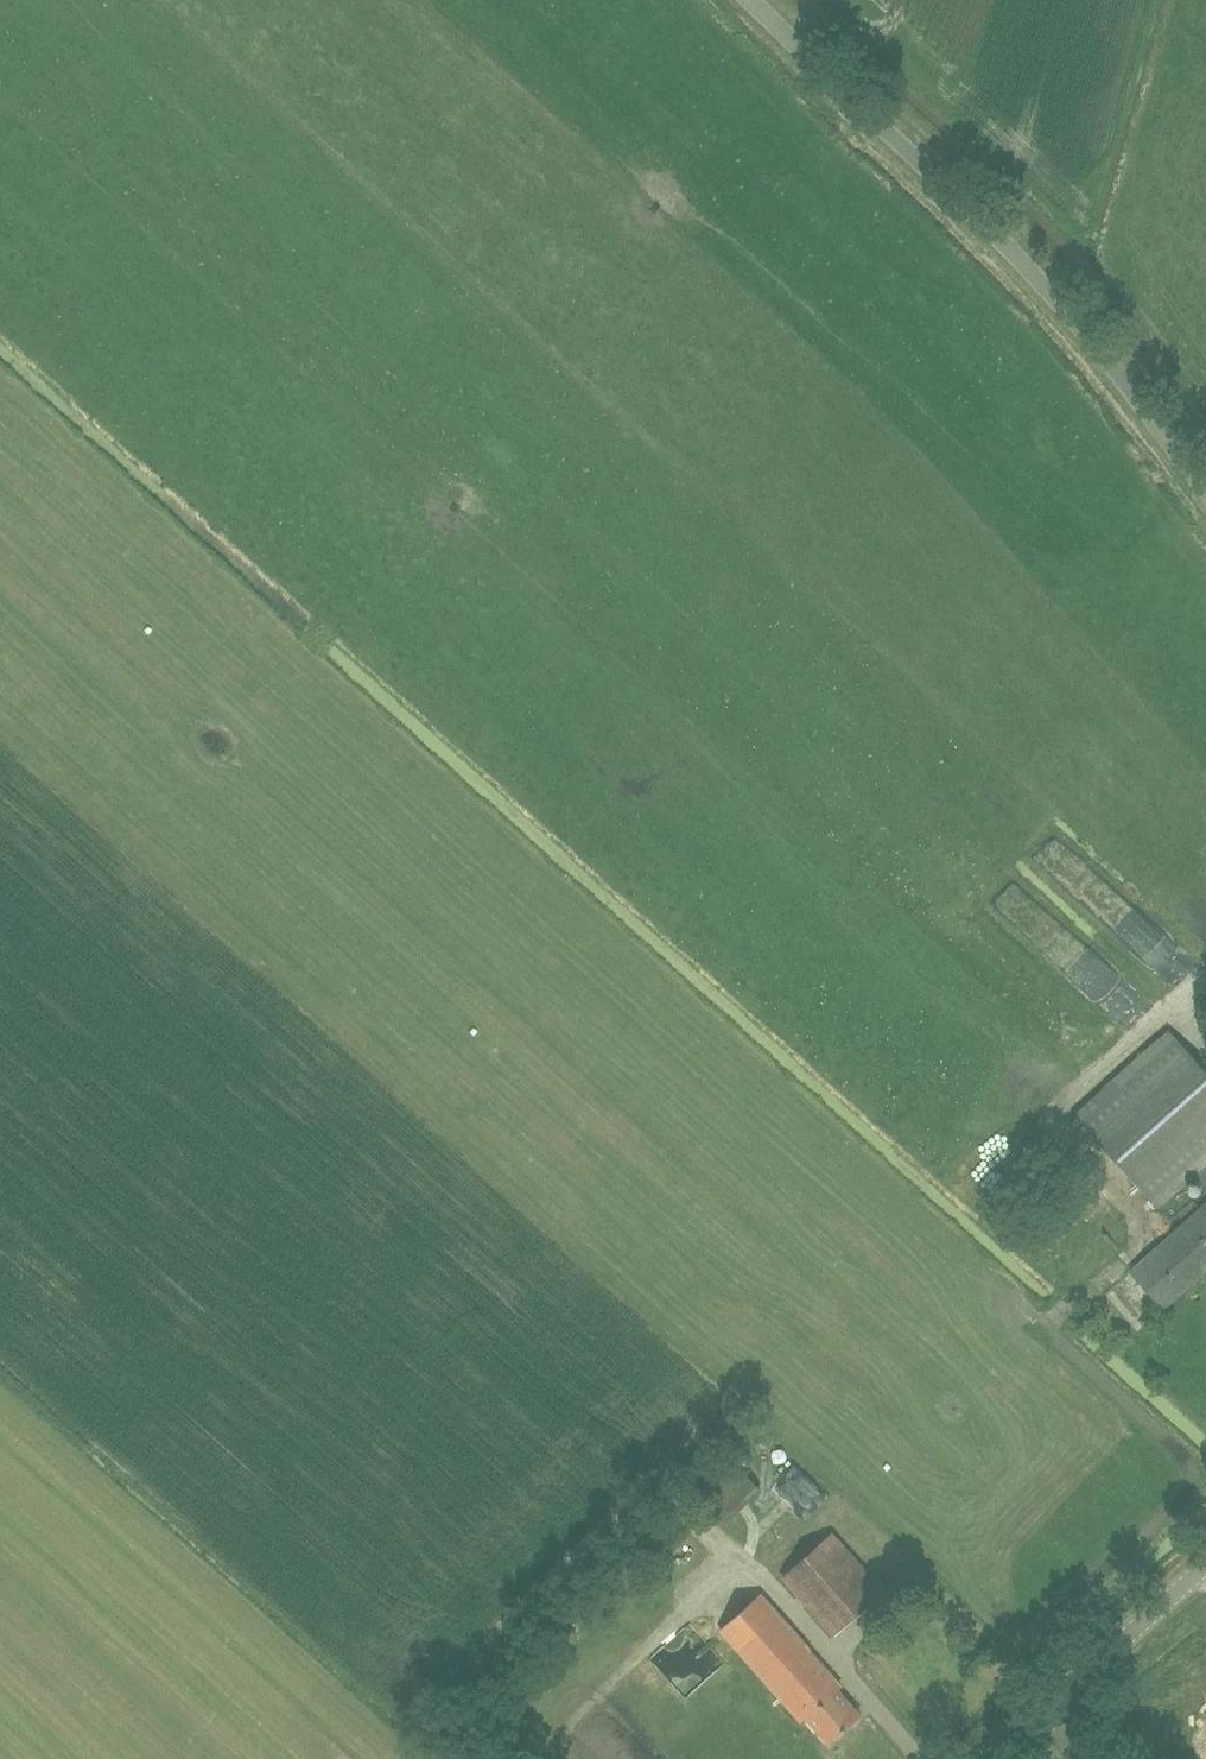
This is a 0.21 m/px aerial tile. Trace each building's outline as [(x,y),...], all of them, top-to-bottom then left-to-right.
[(1117,1161),(1157,1206),(1193,1174),(1205,1189),(1205,1074),(1169,1033),(1076,1116),(1117,1161)] [(1130,1271),(1164,1308),(1205,1270),(1205,1203),(1130,1271)] [(809,1516),(831,1493),(796,1461),(774,1485),(809,1516)] [(726,1525),(761,1493),(737,1465),(702,1496),(726,1525)] [(832,1636),(882,1592),(831,1534),(781,1578),(832,1636)] [(828,1744),(860,1715),(837,1690),(841,1686),(760,1595),(721,1630),(802,1721),(805,1718),(828,1744)] [(680,1660),(674,1671),(699,1686),(705,1675),(680,1660)]
